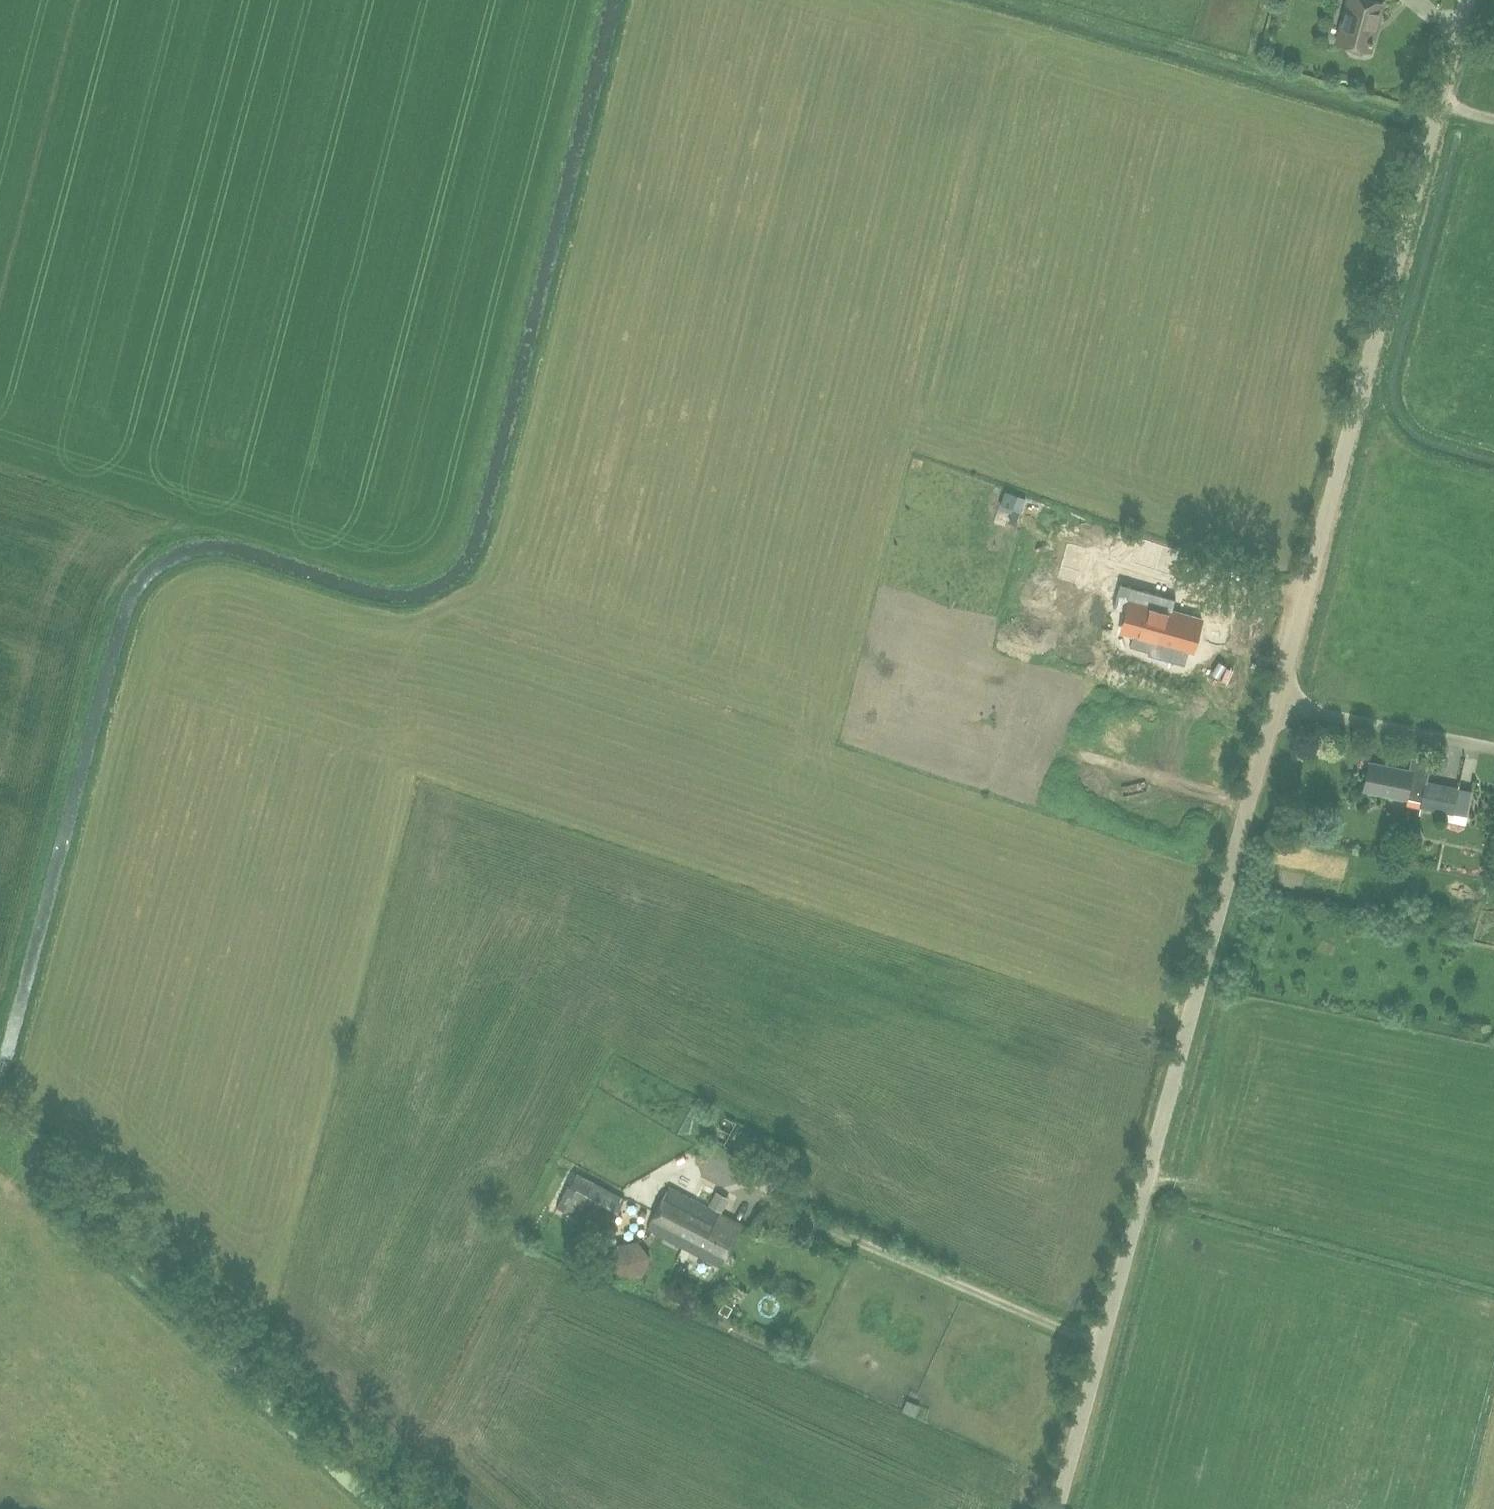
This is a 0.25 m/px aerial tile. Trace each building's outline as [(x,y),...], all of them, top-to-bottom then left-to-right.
[(1337,42),(1351,46),(1351,49),(1353,52),(1360,54),(1364,52),(1365,50),(1369,51),(1383,3),(1373,0),(1348,0),(1337,42)] [(1155,571),(1163,546),(1140,538),(1132,563),(1155,571)] [(1075,583),(1085,548),(1068,543),(1058,578),(1075,583)] [(1202,620),(1172,611),(1176,598),(1120,583),(1113,608),(1127,611),(1123,627),(1134,630),(1130,646),(1149,651),(1148,654),(1169,660),(1173,645),(1193,651),(1202,620)] [(1155,675),(1157,659),(1122,654),(1120,670),(1155,675)] [(1364,789),(1407,798),(1407,797),(1421,800),(1420,805),(1447,810),(1445,819),(1465,823),(1471,791),(1426,782),(1431,761),(1412,757),(1409,770),(1369,761),(1364,789)] [(606,1234),(625,1200),(568,1170),(550,1204),(606,1234)] [(719,1213),(669,1187),(647,1228),(720,1266),(743,1223),(720,1211),(719,1213)] [(641,1274),(649,1256),(637,1240),(619,1244),(612,1261),(623,1276),(641,1274)]
